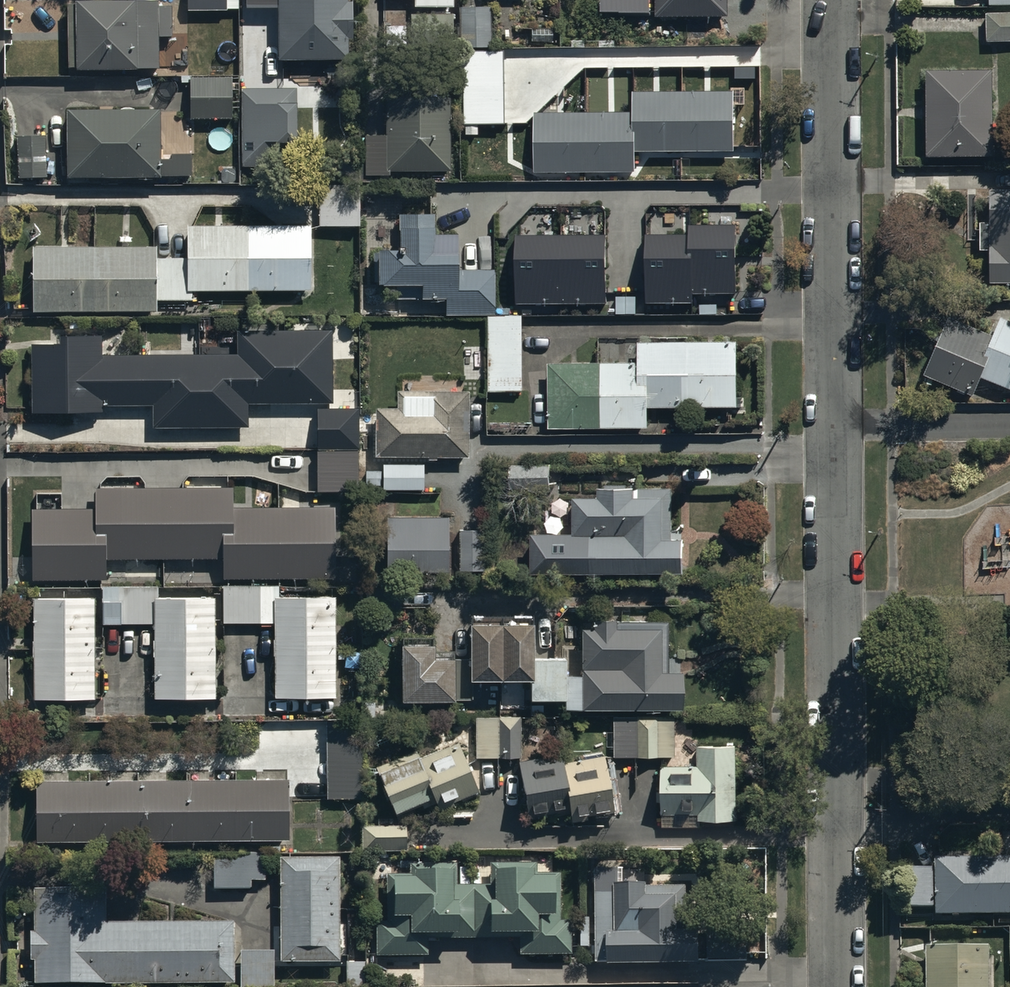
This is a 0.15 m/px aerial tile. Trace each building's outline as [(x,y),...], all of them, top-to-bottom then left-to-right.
[(77,63),(158,63),(159,32),(172,32),(172,1),(159,1),(159,0),(68,0),(68,55),(77,55),(77,63)] [(187,9),(228,9),(228,0),(187,0),(187,9)] [(278,53),(349,54),(349,33),(352,33),(352,0),(259,0),(259,2),(278,2),(278,53)] [(658,12),(725,12),(725,0),(658,0),(658,12)] [(492,1),(457,1),(458,42),(492,42),(492,1)] [(984,9),(985,38),(1009,38),(1009,8),(984,9)] [(500,46),(462,46),(462,132),(477,132),(477,121),(500,121),(500,46)] [(992,65),(925,65),(926,152),(992,151),(992,65)] [(233,72),(190,72),(191,117),(233,117),(233,72)] [(242,85),(242,162),(297,161),(297,85),(242,85)] [(365,130),(364,170),(389,171),(389,165),(447,166),(448,86),(385,85),(384,130),(365,130)] [(630,108),(533,108),(533,167),(635,168),(635,146),(732,146),(732,88),(630,87),(630,108)] [(160,103),(68,103),(68,170),(193,170),(193,148),(160,148),(160,103)] [(18,177),(47,176),(46,131),(17,132),(18,177)] [(989,276),(1009,276),(1009,183),(989,183),(989,217),(978,217),(978,245),(989,245),(989,276)] [(486,311),(493,311),(492,265),(455,266),(454,223),(433,223),(433,206),(396,206),(396,241),(375,241),(375,278),(394,278),(394,293),(445,292),(445,312),(486,311)] [(156,242),(32,241),(32,306),(157,306),(157,297),(193,297),(193,285),(312,285),(312,223),(187,222),(187,255),(156,255),(156,242)] [(688,234),(644,234),(645,304),(692,303),(692,294),(736,294),(735,224),(688,225),(688,234)] [(606,235),(515,236),(515,304),(606,304),(606,235)] [(493,311),(486,311),(487,389),(520,388),(520,311),(493,311)] [(923,369),(971,390),(979,372),(1009,385),(1009,317),(1000,313),(991,332),(948,312),(923,369)] [(152,399),(152,421),(247,420),(246,398),(332,397),(331,324),(238,325),(238,351),(102,353),(101,327),(60,327),(60,337),(32,338),(33,407),(102,406),(102,400),(152,399)] [(636,358),(547,359),(548,423),(647,422),(647,403),(736,402),(736,336),(636,337),(636,358)] [(374,386),(374,452),(466,453),(467,386),(374,386)] [(358,446),(321,446),(321,493),(358,493),(358,446)] [(423,460),(381,460),(381,485),(423,485),(423,460)] [(670,484),(630,483),(630,481),(598,481),(598,491),(572,491),(571,528),(529,527),(528,565),(679,568),(680,532),(669,532),(670,484)] [(98,504),(35,504),(34,575),(102,576),(102,563),(126,563),(126,554),(227,555),(227,574),(333,574),(333,504),(229,503),(229,485),(99,484),(98,504)] [(447,512),(384,512),(384,567),(447,567),(447,512)] [(483,526),(457,526),(457,567),(483,567),(483,526)] [(160,582),(102,582),(102,620),(155,620),(155,693),(216,693),(216,593),(160,593),(160,582)] [(279,582),(223,582),(223,619),(275,619),(275,687),(283,687),(283,692),(336,692),(335,592),(279,592),(279,582)] [(95,592),(34,593),(35,694),(96,693),(95,592)] [(530,675),(527,675),(527,695),(562,695),(562,706),(680,705),(680,661),(665,661),(665,620),(614,621),(614,614),(592,614),(593,626),(580,626),(580,673),(563,673),(562,654),(530,654),(530,675)] [(530,675),(530,654),(530,618),(467,618),(468,676),(527,675),(530,675)] [(398,634),(398,690),(452,690),(452,648),(431,649),(431,634),(398,634)] [(519,713),(474,713),(473,754),(518,755),(519,713)] [(673,713),(612,713),(613,755),(673,753),(673,713)] [(362,714),(326,715),(327,795),(363,795),(362,714)] [(661,762),(661,823),(699,823),(699,817),(735,817),(735,741),(696,741),(696,762),(661,762)] [(415,753),(376,769),(392,807),(431,791),(438,809),(479,792),(459,744),(418,760),(415,753)] [(567,800),(562,758),(560,749),(517,757),(527,809),(567,800)] [(562,758),(567,800),(570,814),(612,806),(602,751),(562,758)] [(289,775),(35,774),(35,835),(289,836),(289,775)] [(408,823),(362,824),(363,852),(408,851),(408,823)] [(266,849),(213,850),(213,888),(252,888),(251,879),(266,879),(266,849)] [(340,854),(280,854),(280,959),(340,959),(340,854)] [(934,855),(934,865),(908,865),(908,902),(935,902),(935,909),(1009,909),(1009,855),(934,855)] [(481,927),(519,927),(519,951),(570,951),(570,917),(559,917),(560,870),(536,870),(536,862),(491,862),(491,882),(457,881),(458,872),(451,872),(451,862),(410,862),(410,872),(388,871),(387,918),(375,918),(375,952),(426,952),(426,928),(452,928),(452,935),(481,935),(481,927)] [(593,890),(594,960),(698,959),(697,926),(675,926),(674,891),(644,891),(644,879),(613,879),(613,890),(593,890)] [(35,957),(35,979),(234,980),(234,919),(107,919),(107,884),(34,884),(34,928),(31,928),(31,957),(35,957)] [(925,941),(925,986),(988,986),(989,942),(925,941)] [(240,948),(241,986),(276,986),(275,947),(240,948)] [(365,984),(365,959),(345,959),(345,986),(327,986),(365,986),(365,984)]
